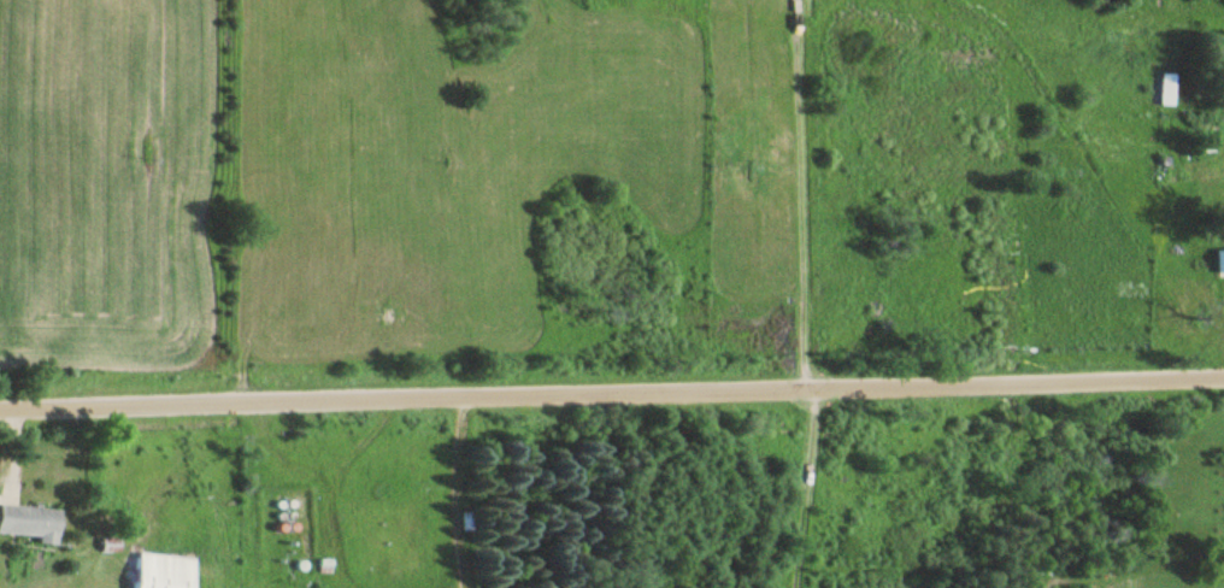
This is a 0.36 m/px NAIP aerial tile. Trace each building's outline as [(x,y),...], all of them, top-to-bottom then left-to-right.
[(1176,105),(1176,71),(1163,71),(1163,105),(1176,105)] [(63,507),(0,504),(0,511),(0,534),(39,535),(39,542),(62,544),(63,507)] [(198,555),(138,554),(137,587),(197,587),(198,555)]
